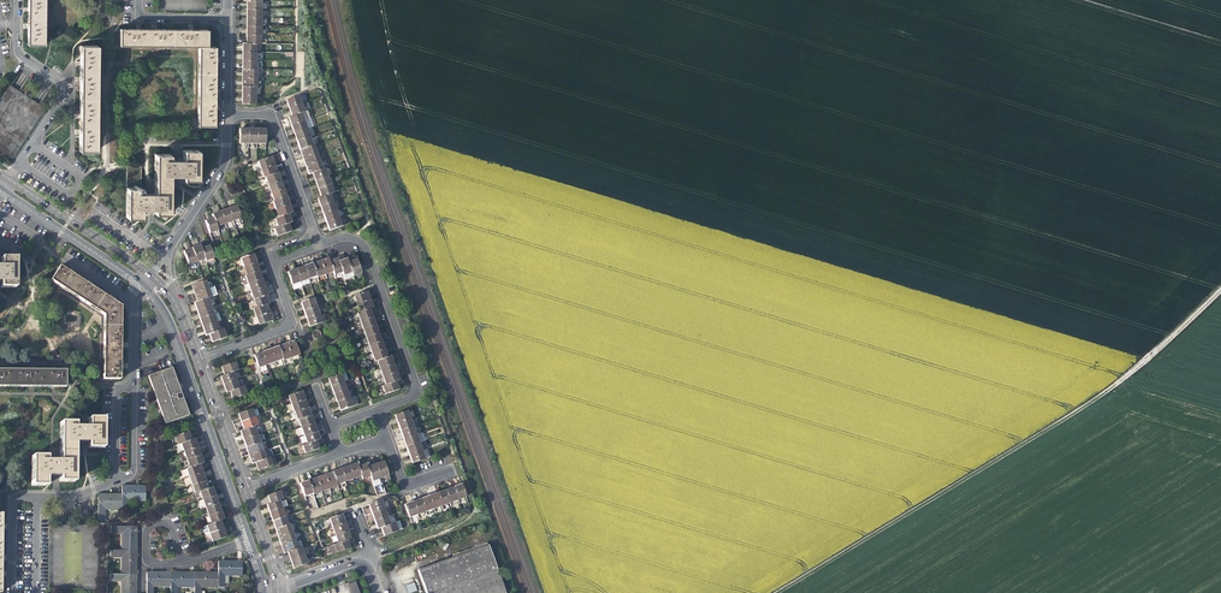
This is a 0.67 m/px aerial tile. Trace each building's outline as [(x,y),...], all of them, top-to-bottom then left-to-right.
[(27,12),(27,24),(43,24),(43,0),(27,0),(27,12)] [(207,10),(207,0),(172,0),(172,10),(185,10),(187,4),(201,9),(201,10),(207,10)] [(261,2),(255,2),(246,1),(246,6),(246,10),(261,10),(261,2)] [(246,19),(261,19),(261,10),(246,10),(246,14),(246,19)] [(246,27),(260,28),(261,19),(246,19),(246,23),(246,27)] [(43,50),(43,24),(27,24),(27,39),(26,50),(43,50)] [(246,36),(260,36),(260,28),(246,27),(246,31),(246,36)] [(135,34),(119,34),(119,51),(144,51),(144,35),(135,34)] [(158,35),(145,34),(145,51),(170,52),(171,35),(158,35)] [(184,35),(172,35),(172,52),(207,51),(207,35),(184,35)] [(246,40),(246,44),(255,44),(260,45),(260,36),(246,36),(246,40)] [(255,53),(255,44),(246,44),(241,44),(241,49),(241,53),(255,53)] [(198,79),(214,78),(214,71),(215,52),(198,52),(198,79)] [(255,62),(255,53),(241,53),(241,57),(241,62),(255,62)] [(95,54),(78,54),(78,71),(78,81),(95,81),(95,54)] [(254,70),(255,62),(241,62),(241,66),(241,70),(254,70)] [(256,70),(254,70),(241,70),(241,74),(241,78),(256,79),(256,70)] [(256,87),(256,79),(241,78),(241,83),(241,87),(254,87),(256,87)] [(214,94),(214,80),(197,80),(197,105),(214,105),(214,94)] [(95,107),(95,81),(78,81),(78,98),(78,107),(95,107)] [(254,96),(254,87),(241,87),(241,91),(241,95),(254,96)] [(254,104),(254,96),(241,95),(241,100),(241,104),(254,104)] [(286,105),(288,110),(300,106),(306,104),(303,96),(298,98),(297,96),(285,101),(286,105)] [(301,106),(300,106),(288,110),(289,114),(291,118),(300,115),(306,112),(308,112),(306,105),(301,106)] [(95,134),(95,107),(78,107),(78,125),(78,134),(95,134)] [(214,115),(214,107),(198,107),(197,132),(214,132),(214,115)] [(308,121),(309,121),(306,112),(300,115),(291,118),(287,119),(289,124),(290,127),(308,121)] [(308,121),(290,127),(292,132),(293,135),(306,131),(310,129),(312,128),(310,122),(308,122),(308,121)] [(238,144),(247,144),(247,131),(243,130),(239,130),(238,144)] [(306,132),(306,131),(293,135),(294,139),(296,143),(308,138),(313,137),(311,130),(306,132)] [(252,131),(247,131),(247,144),(255,144),(256,131),(252,131)] [(259,131),(256,131),(255,144),(264,144),(264,131),(259,131)] [(95,160),(95,134),(78,134),(78,147),(78,160),(95,160)] [(311,147),(308,138),(296,143),(298,148),(299,151),(311,147)] [(313,146),(311,147),(299,151),(301,155),(302,159),(316,154),(313,146)] [(124,172),(124,218),(139,218),(139,207),(145,207),(152,207),(152,213),(167,213),(167,174),(173,174),(180,174),(180,180),(195,180),(195,150),(180,150),(180,159),(174,158),(174,161),(168,161),(168,154),(153,154),(152,192),(146,192),(146,194),(139,194),(139,167),(124,167),(124,172)] [(319,163),(316,154),(302,159),(304,164),(305,168),(319,163)] [(257,162),(260,170),(275,165),(273,161),(272,157),(257,162)] [(321,170),(319,163),(305,168),(306,172),(308,176),(311,174),(321,170)] [(263,179),(265,178),(277,174),(276,170),(275,165),(260,170),(263,179)] [(323,170),(321,170),(311,174),(313,178),(314,182),(326,178),(323,170)] [(265,178),(268,186),(280,181),(279,178),(277,174),(265,178)] [(329,186),(326,178),(314,182),(315,187),(317,190),(329,186)] [(268,186),(270,194),(283,189),(282,186),(280,181),(268,186)] [(332,194),(329,186),(317,190),(318,194),(320,199),(330,195),(332,194)] [(270,194),(273,202),(286,198),(285,193),(283,189),(270,194)] [(333,203),(330,195),(320,199),(317,200),(318,204),(319,207),(333,203)] [(272,203),(275,211),(289,206),(288,202),(286,198),(273,202),(272,203)] [(336,211),(333,203),(319,207),(321,211),(322,216),(336,211)] [(275,211),(278,219),(287,215),(292,213),(291,210),(289,206),(275,211)] [(233,208),(228,210),(233,222),(241,219),(237,207),(233,208)] [(224,211),(221,212),(225,225),(233,222),(228,210),(224,211)] [(339,219),(336,211),(322,216),(324,219),(325,223),(339,219)] [(213,215),(214,218),(217,228),(225,225),(221,212),(217,214),(213,215)] [(274,220),(277,228),(287,224),(290,223),(289,219),(287,215),(278,219),(274,220)] [(218,231),(217,228),(214,218),(210,220),(206,222),(210,234),(218,231)] [(342,227),(339,219),(325,223),(327,228),(328,232),(342,227)] [(289,229),(287,224),(277,228),(274,229),(277,237),(290,232),(289,229)] [(196,247),(192,249),(197,262),(205,259),(201,249),(200,246),(196,247)] [(206,247),(201,249),(205,259),(206,261),(214,258),(209,246),(206,247)] [(188,265),(197,262),(192,249),(188,250),(183,252),(188,265)] [(0,252),(0,280),(0,286),(15,287),(14,252),(0,252)] [(239,259),(242,268),(254,263),(253,259),(251,255),(239,259)] [(323,276),(330,273),(327,263),(325,260),(322,261),(318,262),(323,276)] [(331,275),(340,272),(336,264),(335,260),(330,262),(327,263),(330,273),(331,275)] [(348,273),(349,273),(346,264),(344,261),(340,262),(336,264),(340,272),(343,281),(350,279),(348,273)] [(350,263),(346,264),(349,273),(350,277),(358,274),(353,261),(350,263)] [(315,279),(323,276),(318,262),(315,263),(310,265),(314,278),(315,279)] [(256,267),(254,263),(242,268),(245,276),(257,271),(256,267)] [(302,268),(306,281),(308,285),(315,283),(314,280),(313,278),(314,278),(310,265),(306,267),(302,268)] [(59,266),(50,279),(103,314),(102,380),(119,380),(119,358),(120,321),(120,306),(104,296),(87,284),(69,272),(59,266)] [(308,285),(306,281),(302,268),(297,270),(294,271),(298,283),(300,288),(308,285)] [(244,276),(247,284),(260,279),(259,276),(257,271),(245,276),(244,276)] [(290,287),(298,283),(294,271),(289,273),(285,274),(290,287)] [(262,283),(260,279),(247,284),(250,292),(263,287),(262,283)] [(192,291),(194,295),(208,289),(205,281),(190,286),(192,291)] [(265,291),(263,287),(250,292),(253,300),(266,296),(265,291)] [(212,288),(208,289),(194,295),(195,299),(197,303),(207,299),(211,297),(209,291),(213,289),(212,288)] [(351,298),(354,306),(368,301),(366,296),(365,293),(351,298)] [(268,299),(266,296),(253,300),(256,309),(266,305),(269,304),(268,299)] [(210,307),(207,299),(197,303),(193,304),(195,308),(196,312),(210,307)] [(300,308),(302,313),(316,307),(313,299),(299,304),(300,308)] [(354,306),(357,314),(367,310),(371,309),(369,305),(368,301),(354,306)] [(267,309),(266,305),(256,309),(252,310),(255,318),(269,313),(267,309)] [(211,309),(210,307),(196,312),(198,316),(199,320),(219,313),(216,307),(211,309)] [(303,316),(305,321),(319,316),(316,307),(302,313),(303,316)] [(355,315),(358,323),(370,319),(369,315),(367,310),(357,314),(355,315)] [(222,321),(219,313),(199,320),(201,324),(202,328),(216,323),(222,321)] [(270,317),(269,313),(255,318),(258,326),(272,321),(270,317)] [(319,317),(319,316),(305,321),(306,324),(307,328),(327,321),(324,315),(319,317)] [(358,323),(361,331),(373,326),(371,323),(370,319),(358,323)] [(219,331),(216,323),(202,328),(203,332),(205,336),(208,334),(219,331)] [(361,331),(364,339),(376,335),(374,331),(373,326),(361,331)] [(222,329),(219,331),(208,334),(210,339),(211,343),(225,338),(222,329)] [(317,333),(312,332),(310,336),(311,340),(316,341),(319,337),(317,333)] [(364,339),(367,347),(379,343),(377,339),(376,335),(364,339)] [(290,343),(286,344),(291,358),(299,356),(294,341),(290,343)] [(367,347),(370,355),(381,351),(380,346),(379,343),(367,347)] [(283,361),(291,358),(286,344),(283,345),(278,347),(283,361)] [(275,364),(283,361),(278,347),(274,348),(270,350),(274,362),(275,364)] [(266,351),(262,353),(267,365),(274,362),(270,350),(266,351)] [(372,363),(374,362),(384,358),(383,355),(381,351),(370,355),(372,363)] [(267,370),(266,367),(265,366),(267,365),(262,353),(258,354),(254,356),(260,373),(267,370)] [(374,362),(377,370),(391,365),(389,361),(388,357),(384,358),(374,362)] [(222,372),(224,377),(233,373),(234,373),(238,372),(234,363),(220,368),(222,372)] [(377,370),(380,379),(394,374),(392,370),(391,365),(377,370)] [(148,377),(165,424),(170,422),(188,416),(180,394),(171,369),(148,377)] [(65,388),(65,371),(46,371),(19,371),(0,371),(0,387),(65,388)] [(235,374),(234,373),(233,373),(224,377),(220,378),(222,382),(223,386),(236,381),(241,379),(239,373),(235,374)] [(328,384),(329,387),(343,382),(347,381),(344,373),(326,379),(328,384)] [(395,377),(394,374),(380,379),(383,387),(393,383),(397,382),(395,377)] [(239,389),(236,381),(223,386),(225,390),(226,393),(229,392),(239,389)] [(330,392),(332,396),(346,391),(343,382),(329,387),(330,392)] [(395,388),(393,383),(383,387),(380,388),(382,396),(396,391),(395,388)] [(243,387),(239,389),(229,392),(231,396),(232,400),(246,396),(243,387)] [(349,398),(346,391),(332,396),(333,399),(335,404),(349,398)] [(288,396),(291,405),(304,400),(303,396),(301,392),(288,396)] [(354,396),(349,398),(335,404),(336,407),(338,412),(357,405),(354,396)] [(291,405),(294,413),(307,408),(306,404),(304,400),(291,405)] [(296,421),(298,420),(310,416),(309,413),(307,408),(294,413),(296,421)] [(239,419),(240,423),(254,418),(251,410),(237,415),(239,419)] [(394,421),(396,425),(410,420),(407,412),(393,417),(394,421)] [(298,420),(301,429),(313,425),(312,421),(310,416),(298,420)] [(257,426),(254,418),(240,423),(241,427),(243,431),(254,427),(257,426)] [(102,419),(87,419),(87,426),(73,426),(74,422),(59,423),(59,439),(59,453),(72,453),(73,443),(80,443),(86,443),(86,448),(101,448),(101,439),(102,419)] [(398,430),(399,433),(413,428),(410,420),(396,425),(398,430)] [(303,435),(304,437),(316,432),(315,429),(313,425),(301,429),(296,431),(298,437),(303,435)] [(257,436),(254,427),(243,431),(240,432),(241,437),(243,441),(257,436)] [(400,437),(402,441),(416,436),(413,428),(399,433),(400,437)] [(175,437),(178,446),(181,444),(191,440),(190,436),(188,432),(175,437)] [(304,437),(307,444),(315,441),(319,440),(318,437),(316,432),(304,437)] [(421,434),(416,436),(402,441),(403,444),(405,449),(424,442),(421,434)] [(260,444),(257,436),(243,441),(244,444),(246,449),(260,444)] [(183,451),(184,452),(198,447),(196,443),(194,439),(191,440),(181,444),(178,446),(176,446),(178,452),(180,452),(183,451)] [(317,445),(315,441),(307,444),(302,446),(304,454),(318,449),(317,445)] [(424,441),(424,442),(405,449),(406,452),(407,457),(427,450),(427,449),(424,441)] [(260,445),(260,444),(246,449),(248,453),(249,457),(263,452),(268,450),(265,443),(260,445)] [(184,452),(187,461),(201,456),(199,453),(198,447),(184,452)] [(430,458),(427,450),(407,457),(409,462),(410,465),(430,458)] [(265,459),(263,452),(249,457),(250,460),(252,464),(254,463),(265,459)] [(73,482),(72,453),(59,453),(58,460),(45,460),(45,457),(30,456),(30,485),(45,486),(45,476),(51,476),(58,476),(58,482),(73,482)] [(187,461),(190,469),(200,465),(203,464),(202,459),(201,456),(187,461)] [(269,458),(265,459),(254,463),(256,468),(257,471),(271,466),(269,458)] [(352,479),(360,476),(357,468),(356,463),(352,464),(348,466),(352,479)] [(378,464),(374,466),(379,480),(388,477),(383,463),(378,464)] [(186,470),(189,478),(203,473),(201,469),(200,465),(190,469),(186,470)] [(362,480),(369,478),(366,469),(365,465),(361,466),(357,468),(360,476),(362,480)] [(344,482),(352,479),(348,466),(343,468),(339,469),(344,482)] [(371,483),(379,480),(374,466),(371,467),(366,469),(369,478),(371,483)] [(336,485),(344,482),(339,469),(336,470),(331,472),(336,485)] [(336,486),(336,485),(331,472),(328,473),(323,475),(328,489),(336,486)] [(189,478),(192,486),(206,481),(204,477),(203,473),(189,478)] [(320,492),(328,489),(323,475),(320,476),(315,478),(320,492)] [(313,495),(320,492),(315,478),(311,479),(307,481),(312,493),(313,495)] [(195,494),(200,492),(209,489),(207,485),(206,481),(192,486),(195,494)] [(304,496),(312,493),(307,481),(303,482),(299,484),(304,496)] [(455,487),(452,488),(456,500),(464,498),(460,486),(459,485),(455,487)] [(121,486),(121,495),(121,509),(121,512),(128,512),(128,501),(144,501),(144,486),(132,486),(121,486)] [(200,492),(203,500),(214,496),(213,492),(212,488),(209,489),(200,492)] [(455,501),(456,500),(452,488),(448,489),(444,491),(448,503),(450,509),(456,506),(455,501)] [(268,500),(269,504),(279,501),(282,500),(279,491),(266,495),(268,500)] [(440,506),(448,503),(444,491),(441,492),(436,494),(440,506)] [(432,509),(440,506),(436,494),(432,495),(427,497),(432,509)] [(103,509),(121,509),(121,495),(108,495),(97,495),(97,521),(104,522),(103,509)] [(308,497),(312,509),(317,507),(314,495),(308,497)] [(203,500),(205,508),(217,504),(216,500),(214,496),(203,500)] [(424,512),(432,509),(427,497),(423,498),(419,500),(424,512)] [(416,515),(424,512),(419,500),(416,501),(412,502),(416,515)] [(267,509),(269,513),(281,509),(279,501),(269,504),(266,506),(267,509)] [(368,509),(369,513),(382,509),(379,501),(366,505),(368,509)] [(408,518),(416,515),(412,502),(409,504),(404,505),(408,518)] [(205,508),(208,517),(220,512),(219,507),(217,504),(205,508)] [(271,518),(272,521),(284,517),(281,509),(269,513),(271,518)] [(371,518),(372,522),(385,517),(382,509),(369,513),(371,518)] [(222,517),(220,512),(208,517),(211,524),(220,521),(223,520),(222,517)] [(328,519),(331,527),(343,523),(342,518),(340,514),(328,519)] [(287,525),(284,517),(272,521),(273,526),(275,530),(287,525)] [(375,529),(379,528),(388,525),(385,517),(372,522),(374,525),(375,529)] [(202,528),(205,535),(209,534),(223,529),(221,526),(220,521),(211,524),(202,528)] [(331,527),(334,535),(346,530),(345,527),(343,523),(331,527)] [(392,523),(388,525),(379,528),(380,533),(382,536),(395,532),(392,523)] [(289,525),(287,525),(275,530),(276,534),(277,537),(292,532),(289,525)] [(121,534),(121,551),(135,552),(136,535),(136,528),(109,527),(109,534),(121,534)] [(224,534),(223,529),(209,534),(212,542),(226,537),(224,534)] [(334,535),(337,543),(346,540),(349,539),(347,534),(346,530),(334,535)] [(294,540),(292,532),(277,537),(279,541),(280,545),(294,540)] [(283,553),(287,552),(297,548),(294,540),(280,545),(282,549),(283,553)] [(347,544),(346,540),(337,543),(327,547),(329,554),(334,552),(335,553),(349,548),(347,544)] [(486,546),(416,570),(424,592),(503,592),(486,546)] [(288,557),(289,560),(303,555),(301,547),(297,548),(287,552),(288,557)] [(121,558),(121,575),(135,575),(135,557),(135,552),(121,551),(109,551),(109,558),(121,558)] [(306,563),(303,555),(289,560),(291,564),(292,568),(306,563)] [(217,561),(217,573),(217,588),(224,588),(224,576),(241,576),(241,562),(227,562),(217,561)] [(170,587),(170,573),(158,573),(146,573),(146,592),(152,592),(152,587),(170,587)] [(193,588),(193,573),(180,573),(170,573),(170,587),(170,592),(176,592),(176,587),(193,588)] [(217,588),(217,573),(205,573),(193,573),(193,588),(193,592),(200,592),(200,588),(217,588)] [(135,575),(121,575),(109,575),(109,582),(121,582),(121,592),(135,592),(135,580),(135,575)] [(350,592),(359,592),(355,582),(347,585),(350,592)] [(417,591),(415,582),(406,584),(408,592),(417,591)]
